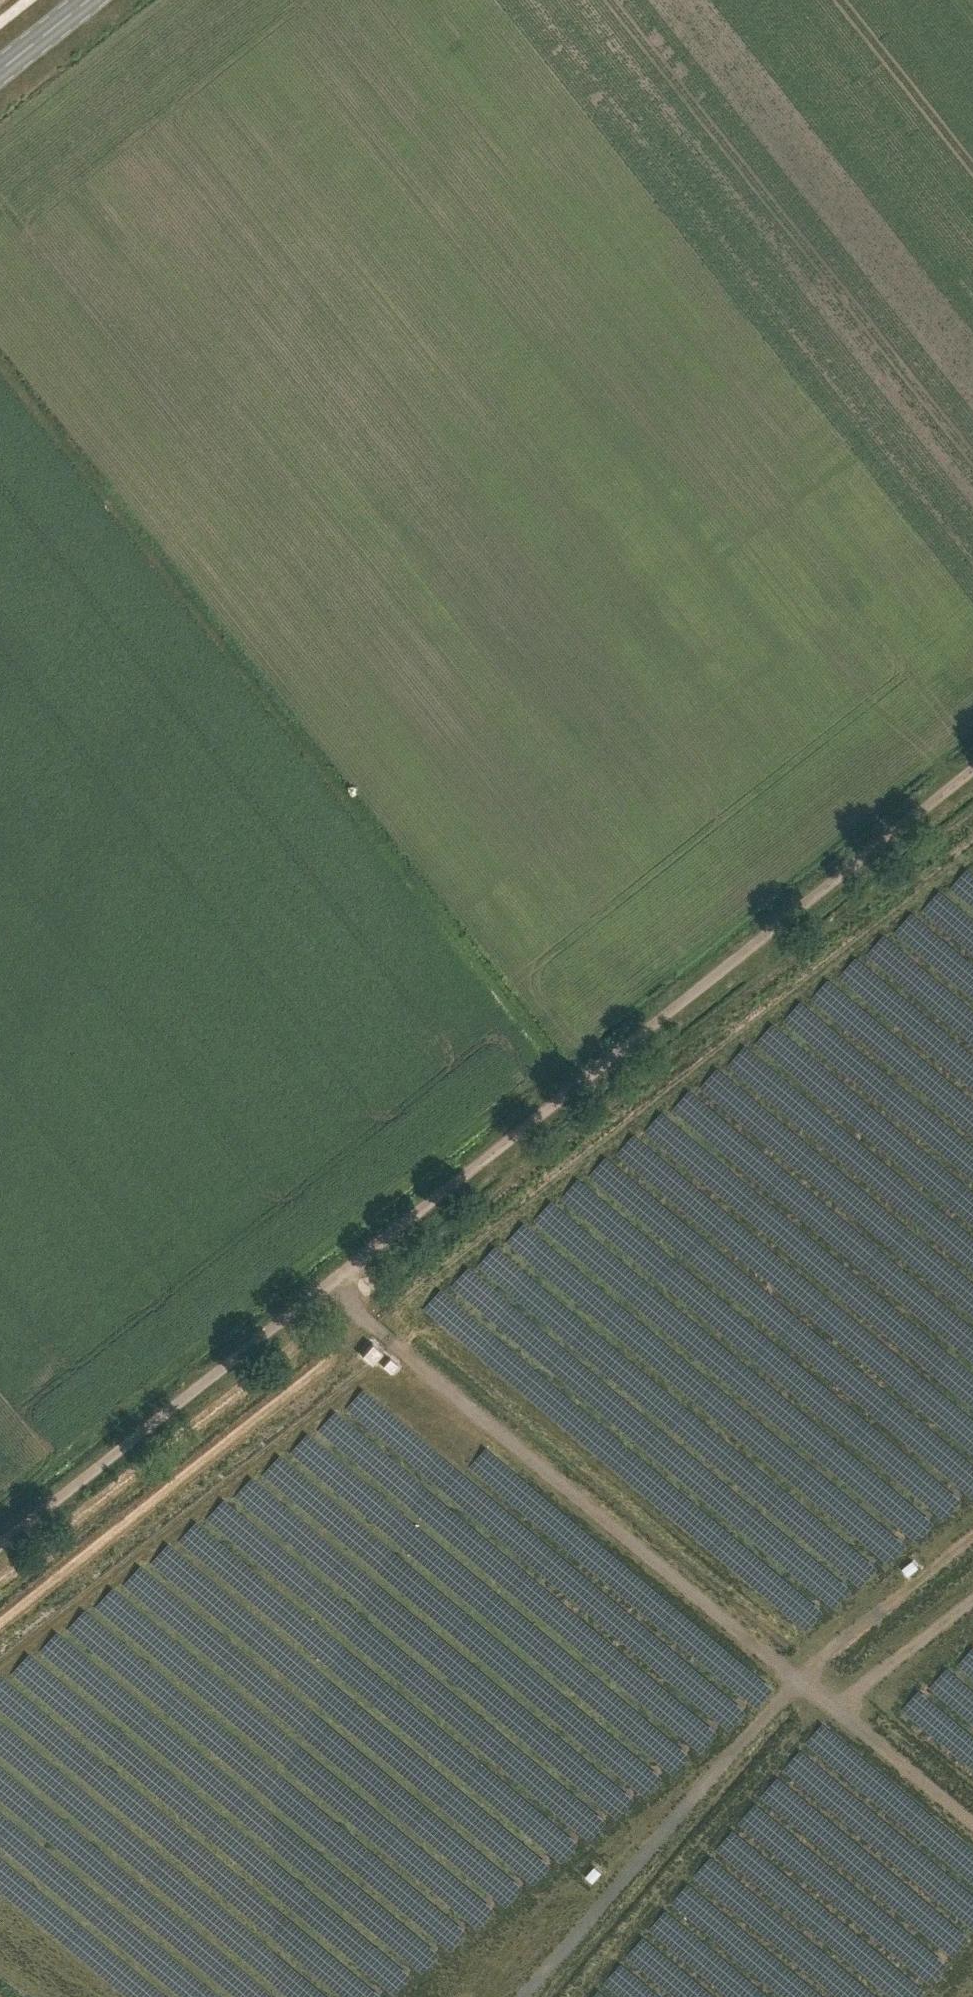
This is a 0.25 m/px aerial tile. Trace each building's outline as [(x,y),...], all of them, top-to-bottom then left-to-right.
[(372,1363),(383,1351),(372,1342),(362,1354),(372,1363)] [(390,1357),(384,1365),(391,1371),(398,1364),(390,1357)]
